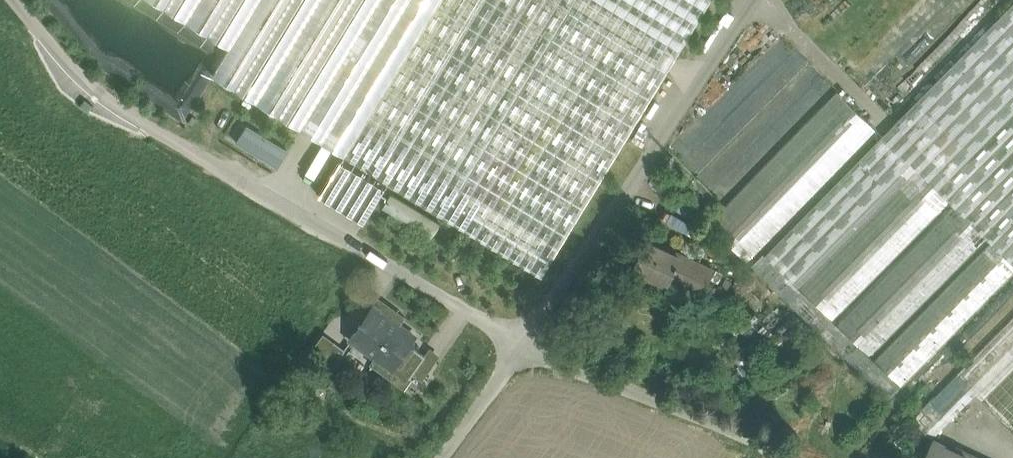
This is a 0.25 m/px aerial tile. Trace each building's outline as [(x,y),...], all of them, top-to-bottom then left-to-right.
[(230,47),(213,74),(345,155),(440,0),(153,0),(230,47)] [(345,155),(542,276),(711,0),(440,0),(345,155)] [(765,254),(799,287),(917,168),(950,200),(947,203),(952,207),(985,239),(989,243),(1012,267),(1012,3),(765,254)] [(670,149),(724,201),(837,87),(783,34),(670,149)] [(837,91),(708,224),(747,261),(876,129),(837,91)] [(94,105),(85,98),(80,105),(88,111),(94,105)] [(247,124),(237,141),(277,167),(288,149),(247,124)] [(385,188),(341,161),(320,195),(365,223),(385,188)] [(917,168),(799,287),(833,319),(947,203),(950,200),(917,168)] [(952,207),(836,322),(870,355),(985,239),(952,207)] [(668,251),(647,241),(633,271),(666,286),(673,272),(687,279),(686,282),(704,290),(714,269),(669,248),(668,251)] [(875,359),(901,385),(902,385),(1012,272),(1012,267),(989,243),(875,359)] [(765,254),(763,252),(751,265),(889,398),(901,385),(875,359),(870,355),(836,322),(833,319),(799,287),(765,254)] [(748,286),(730,303),(745,318),(752,312),(755,315),(759,312),(756,308),(763,302),(748,286)] [(397,312),(379,299),(375,305),(375,304),(351,338),(377,356),(378,356),(380,353),(393,363),(391,366),(393,368),(410,344),(416,336),(399,323),(399,324),(392,319),(397,312)] [(956,373),(976,393),(1009,425),(1012,421),(1012,316),(956,373)] [(334,340),(320,360),(331,368),(345,349),(334,340)] [(410,344),(393,368),(391,366),(393,363),(380,353),(378,356),(374,362),(388,372),(404,384),(413,373),(426,355),(425,354),(414,347),(410,344)] [(430,346),(425,354),(426,355),(413,373),(422,380),(441,354),(430,346)] [(956,373),(912,418),(932,437),(976,393),(956,373)] [(933,439),(924,457),(980,457),(955,446),(954,449),(933,439)]
